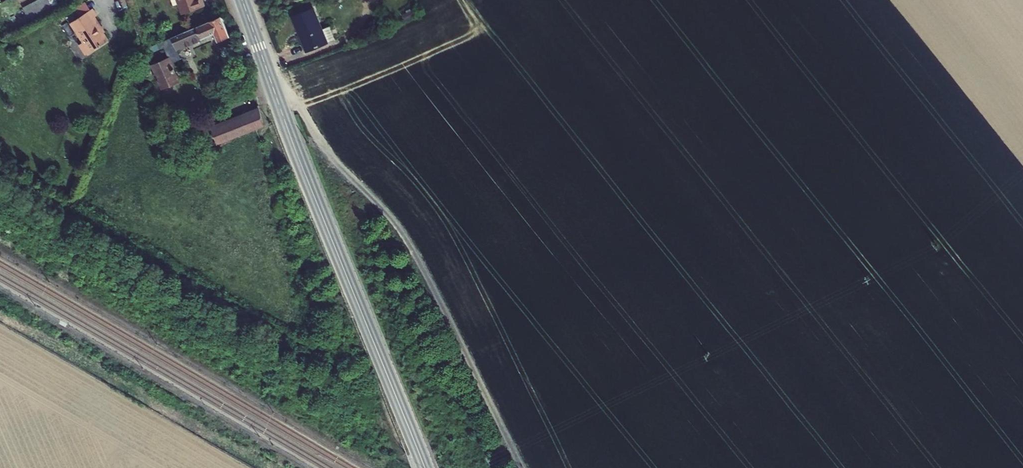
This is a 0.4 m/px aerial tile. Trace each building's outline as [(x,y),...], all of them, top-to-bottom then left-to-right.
[(37,0),(35,2),(41,15),(44,13),(37,0)] [(47,11),(41,0),(38,0),(37,0),(44,13),(47,11)] [(47,11),(53,8),(48,0),(41,0),(47,11)] [(178,4),(182,14),(205,6),(203,0),(177,0),(178,4)] [(35,2),(29,5),(35,18),(41,15),(35,2)] [(77,10),(81,16),(92,10),(87,3),(77,10)] [(33,19),(35,18),(29,5),(27,6),(33,19)] [(33,19),(27,6),(23,8),(30,21),(33,19)] [(97,16),(93,9),(92,10),(81,16),(71,23),(84,43),(82,44),(81,47),(85,53),(88,54),(109,40),(94,18),(97,16)] [(309,50),(327,43),(322,30),(313,9),(293,17),(301,38),(303,37),(309,50)] [(164,47),(168,58),(152,65),(156,74),(154,75),(156,81),(159,80),(163,89),(179,82),(173,68),(176,67),(174,62),(181,59),(177,50),(215,33),(218,41),(230,36),(221,16),(162,42),(164,47)] [(335,40),(330,26),(322,30),(327,43),(335,40)] [(299,39),(304,52),(309,50),(303,37),(301,38),(299,39)] [(217,144),(264,126),(259,110),(211,128),(217,144)]
